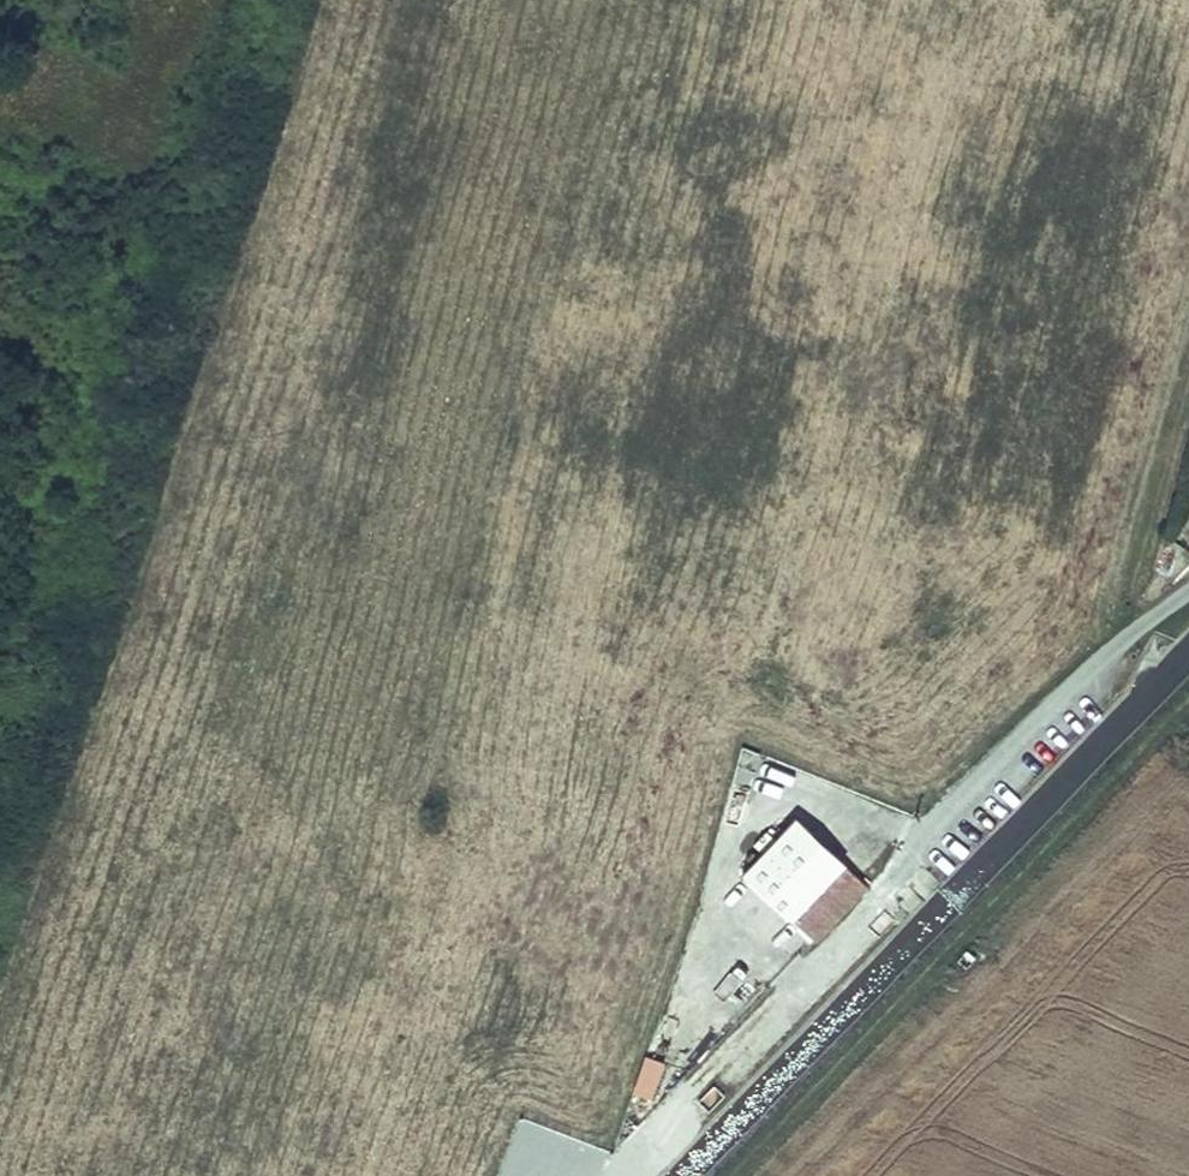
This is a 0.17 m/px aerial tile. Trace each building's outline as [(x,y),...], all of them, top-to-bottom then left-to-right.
[(780,930),(843,865),(798,820),(746,874),(750,878),(738,890),(780,930)] [(967,950),(957,960),(969,972),(979,961),(967,950)] [(653,1100),(664,1062),(640,1055),(629,1093),(653,1100)]
